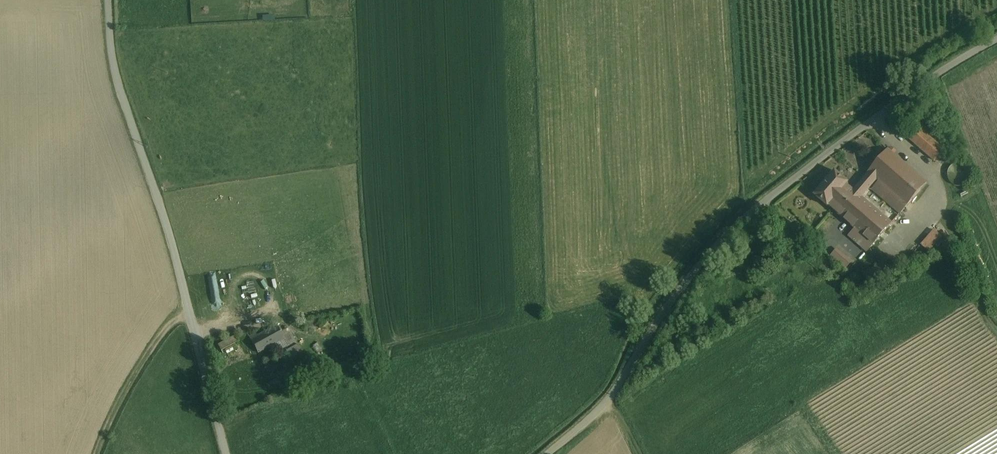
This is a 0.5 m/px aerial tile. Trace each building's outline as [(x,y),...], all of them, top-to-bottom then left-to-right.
[(947,148),(919,124),(906,140),(933,163),(947,148)] [(919,179),(879,145),(859,168),(868,176),(899,202),(919,179)] [(977,178),(978,172),(976,167),(973,162),(969,159),(963,158),(958,159),(953,163),(950,167),(949,173),(950,178),(953,183),(958,186),(964,187),(969,186),(974,183),(977,178)] [(853,193),(845,186),(847,185),(833,173),(813,198),(827,210),(828,208),(852,228),(867,240),(885,219),(853,193)] [(899,202),(868,176),(853,193),(885,219),(899,202)] [(867,240),(852,228),(845,237),(860,250),(867,240)] [(921,243),(930,251),(943,235),(935,228),(921,243)] [(838,247),(830,255),(846,269),(854,261),(838,247)] [(298,343),(289,328),(288,325),(279,329),(280,331),(281,330),(282,332),(281,332),(284,338),(289,348),(298,343)] [(277,326),(257,337),(256,334),(250,337),(258,353),(284,338),(281,332),(282,332),(281,330),(280,331),(279,329),(277,326)] [(234,329),(216,340),(220,349),(232,341),(238,338),(234,329)] [(289,348),(286,350),(290,357),(303,351),(298,343),(289,348)]
